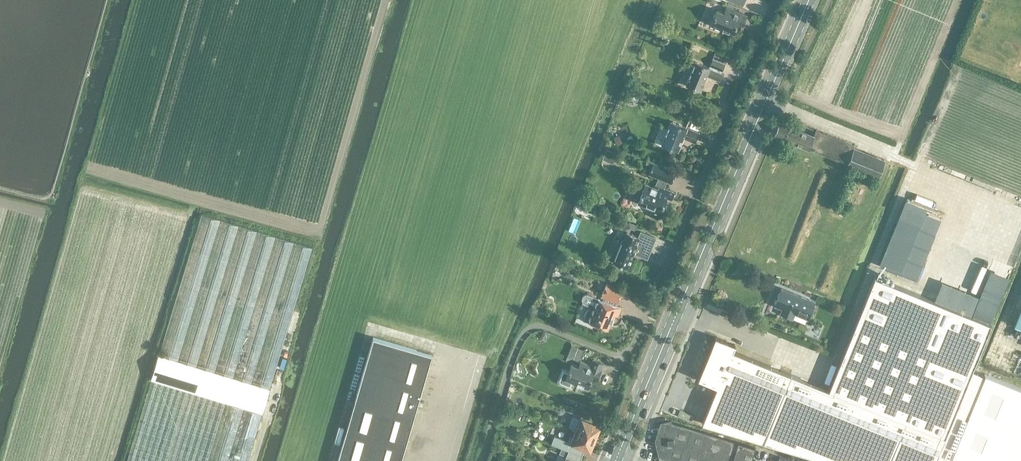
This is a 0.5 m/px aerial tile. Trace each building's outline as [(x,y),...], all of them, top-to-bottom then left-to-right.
[(737,21),(743,24),(747,15),(726,6),(724,12),(716,9),(710,24),(733,33),(737,21)] [(721,72),(725,63),(712,58),(709,67),(695,61),(686,84),(700,90),(706,75),(720,81),(723,73),(721,72)] [(640,84),(641,77),(632,76),(631,82),(640,84)] [(694,142),(698,132),(687,127),(687,128),(671,121),(662,143),(678,150),(683,137),(694,142)] [(879,174),(884,161),(854,148),(855,145),(816,129),(813,136),(779,122),(774,134),(785,139),(786,143),(791,145),(796,141),(810,147),(810,148),(840,161),(838,165),(848,169),(850,165),(878,176),(882,177),(883,175),(879,174)] [(617,145),(622,143),(619,135),(614,137),(617,145)] [(654,163),(652,167),(649,174),(652,175),(658,178),(655,184),(654,187),(645,183),(638,202),(652,208),(649,215),(657,218),(666,198),(671,200),(674,192),(664,188),(667,181),(671,183),(675,171),(654,163)] [(919,279),(939,216),(935,215),(938,208),(904,197),(881,265),(880,264),(877,275),(887,278),(890,269),(919,279)] [(133,438),(126,460),(248,460),(262,412),(263,412),(270,387),(312,246),(202,213),(159,354),(158,353),(133,438)] [(625,231),(622,238),(613,261),(628,267),(634,252),(647,258),(656,238),(641,232),(640,236),(625,231)] [(698,378),(717,386),(702,422),(763,441),(830,460),(1020,460),(1020,388),(984,373),(984,374),(972,369),(976,360),(991,323),(874,276),(841,357),(828,389),(791,373),(733,350),(735,344),(715,336),(698,378)] [(601,295),(606,297),(618,302),(623,290),(617,287),(606,283),(601,295)] [(774,305),(782,308),(780,313),(792,318),(794,313),(808,318),(814,301),(796,294),(796,296),(781,290),(774,305)] [(598,298),(595,306),(591,304),(589,309),(587,309),(585,315),(585,317),(584,320),(589,322),(589,321),(608,329),(614,314),(618,316),(621,308),(598,298)] [(344,438),(337,460),(401,460),(432,354),(373,337),(344,438)] [(579,361),(583,349),(571,344),(567,356),(579,361)] [(571,364),(569,370),(562,367),(557,379),(559,383),(571,388),(574,382),(587,387),(594,372),(599,374),(604,364),(592,359),(590,365),(581,361),(579,367),(571,364)] [(572,412),(581,416),(583,416),(585,410),(575,406),(572,412)] [(677,415),(690,421),(693,415),(680,410),(677,415)] [(573,414),(568,426),(595,438),(599,429),(601,428),(601,426),(601,424),(598,423),(597,424),(573,414)] [(755,446),(671,421),(664,423),(665,428),(660,430),(662,439),(656,440),(661,458),(672,460),(751,460),(755,446)] [(592,446),(595,438),(568,426),(563,439),(587,448),(587,450),(590,451),(591,450),(592,448),(592,446)] [(562,447),(570,450),(573,445),(564,441),(562,447)] [(560,453),(568,456),(570,450),(562,447),(560,453)]
